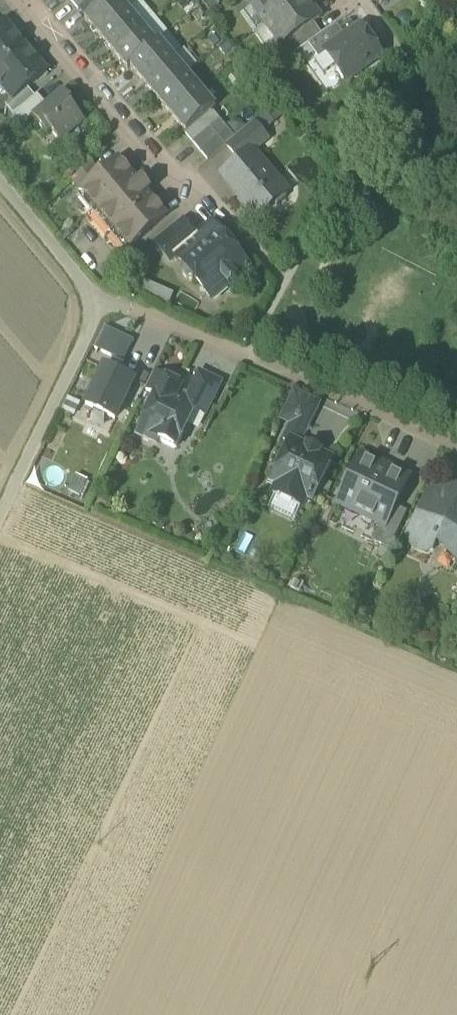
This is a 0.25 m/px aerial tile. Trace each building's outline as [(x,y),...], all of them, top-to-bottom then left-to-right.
[(70,1),(78,10),(90,0),(71,0),(70,1)] [(86,19),(104,4),(101,0),(90,0),(78,10),(86,19)] [(104,4),(86,19),(100,36),(129,11),(119,0),(108,0),(104,4)] [(129,11),(140,2),(141,2),(139,0),(119,0),(129,11)] [(266,25),(302,0),(257,0),(251,4),(266,25)] [(307,0),(302,0),(266,25),(281,47),(284,44),(314,24),(320,19),(307,0)] [(129,11),(143,28),(154,19),(140,2),(129,11)] [(143,28),(129,11),(100,36),(114,52),(143,28)] [(167,34),(154,19),(143,28),(156,44),(159,41),(167,34)] [(26,48),(5,23),(0,28),(0,70),(26,48)] [(293,56),(308,45),(322,35),(314,24),(284,44),(293,56)] [(337,25),(322,35),(308,45),(319,59),(328,53),(327,51),(327,50),(346,38),(337,25)] [(342,79),(348,80),(381,57),(360,27),(346,38),(327,50),(338,65),(337,71),(342,79)] [(156,44),(143,28),(114,52),(127,69),(160,42),(159,41),(156,44)] [(173,58),(160,42),(127,69),(128,69),(131,67),(144,83),(173,58)] [(26,48),(0,70),(0,85),(13,101),(47,72),(26,48)] [(184,50),(174,59),(187,74),(197,66),(184,50)] [(174,59),(173,58),(144,83),(158,99),(187,75),(187,74),(174,59)] [(201,91),(187,75),(158,99),(172,116),(201,91)] [(51,132),(61,143),(85,123),(73,109),(69,105),(72,102),(63,91),(46,106),(32,117),(33,117),(48,135),(51,132)] [(215,108),(201,91),(172,116),(186,133),(212,111),(215,108)] [(13,117),(21,127),(33,117),(32,117),(46,106),(38,96),(13,117)] [(185,134),(193,143),(220,120),(212,111),(186,133),(185,134)] [(228,129),(220,120),(193,143),(200,152),(228,129)] [(226,146),(239,161),(252,151),(253,153),(268,141),(254,123),(226,146)] [(235,138),(228,129),(200,152),(208,161),(235,138)] [(252,217),(258,218),(273,205),(279,205),(287,199),(287,193),(253,153),(252,151),(239,161),(226,173),(225,179),(240,197),(240,203),(252,217)] [(166,218),(146,194),(138,185),(119,161),(101,176),(82,192),(129,249),(166,218)] [(73,181),(82,192),(101,176),(91,165),(73,181)] [(142,182),(138,185),(146,194),(150,191),(142,182)] [(154,243),(170,262),(176,257),(197,239),(182,220),(154,243)] [(212,226),(205,233),(208,236),(216,230),(212,226)] [(195,280),(205,292),(218,281),(224,289),(249,269),(216,230),(208,236),(205,233),(197,239),(176,257),(185,267),(182,269),(182,275),(188,282),(193,282),(195,280)] [(218,281),(205,292),(212,300),(224,289),(218,281)] [(134,342),(105,328),(95,350),(124,364),(134,342)] [(134,382),(105,367),(86,406),(115,421),(134,382)] [(145,391),(156,396),(164,378),(154,373),(145,391)] [(195,410),(206,416),(222,384),(200,373),(188,396),(191,397),(189,402),(198,406),(195,410)] [(137,435),(157,445),(159,441),(162,434),(170,432),(182,438),(184,435),(186,436),(190,427),(188,425),(195,410),(198,406),(189,402),(177,396),(182,387),(164,378),(156,396),(137,435)] [(293,425),(306,431),(318,405),(295,393),(282,420),(293,425)] [(292,442),(299,445),(306,431),(293,425),(284,442),(291,445),(292,442)] [(162,434),(159,441),(176,450),(182,438),(170,432),(162,434)] [(302,504),(304,505),(307,500),(312,502),(332,461),(320,455),(321,452),(308,445),(306,449),(299,445),(292,442),(291,445),(279,469),(272,483),(278,486),(275,491),(277,492),(302,504)] [(383,520),(388,522),(395,508),(407,481),(378,468),(379,465),(361,456),(338,505),(356,514),(358,508),(383,520)] [(409,479),(379,465),(378,468),(407,481),(409,479)] [(272,483),(279,469),(276,468),(267,487),(275,491),(278,486),(272,483)] [(451,504),(452,504),(455,497),(454,486),(448,483),(426,491),(430,502),(437,499),(439,503),(442,502),(447,505),(451,504)] [(425,504),(430,502),(426,491),(403,537),(413,557),(422,560),(429,557),(437,540),(438,538),(435,536),(433,532),(432,529),(432,525),(418,518),(425,504)] [(302,504),(277,492),(269,508),(295,520),(302,504)] [(438,538),(437,540),(447,544),(451,555),(456,558),(456,507),(452,504),(451,504),(447,505),(442,502),(439,503),(437,499),(430,502),(425,504),(418,518),(432,525),(432,529),(433,532),(435,536),(438,538)] [(356,514),(381,525),(383,520),(358,508),(356,514)] [(372,542),(389,551),(407,513),(395,508),(388,522),(383,520),(381,525),(372,542)]
